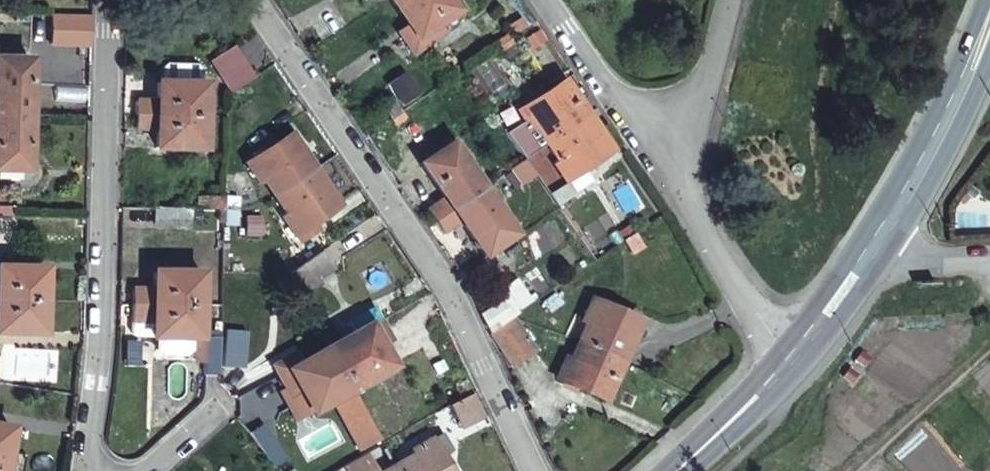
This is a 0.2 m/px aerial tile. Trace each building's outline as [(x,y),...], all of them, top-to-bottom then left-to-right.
[(411,21),(402,28),(418,51),(450,28),(443,18),(460,5),(457,0),(397,0),(411,21)] [(233,89),(254,75),(234,44),(213,58),(233,89)] [(31,57),(0,57),(0,169),(30,169),(31,57)] [(391,85),(407,109),(423,98),(407,74),(391,85)] [(540,126),(549,141),(588,114),(566,80),(522,110),(534,129),(540,126)] [(137,100),(137,115),(206,115),(207,82),(159,81),(158,101),(137,100)] [(386,108),(393,119),(403,112),(396,101),(386,108)] [(393,119),(395,122),(406,115),(403,112),(393,119)] [(588,114),(549,141),(560,157),(556,160),(569,180),(612,151),(588,114)] [(206,115),(137,115),(136,128),(158,128),(157,146),(206,146),(206,115)] [(274,195),(315,168),(291,133),(247,163),(259,182),(264,179),(274,195)] [(433,206),(440,216),(448,228),(466,217),(489,252),(519,231),(457,138),(427,158),(451,193),(433,206)] [(514,165),(524,180),(537,171),(527,156),(514,165)] [(338,204),(315,168),(274,195),(285,212),(282,215),(294,234),(338,204)] [(192,208),(156,207),(156,224),(192,224),(192,208)] [(335,270),(322,253),(291,276),(303,293),(335,270)] [(44,300),(44,266),(0,265),(0,299),(44,300)] [(132,289),(132,303),(202,305),(203,271),(155,270),(154,290),(132,289)] [(483,314),(492,333),(499,328),(520,314),(517,310),(536,298),(522,276),(508,286),(513,293),(483,314)] [(587,320),(578,340),(622,360),(640,318),(592,297),(583,319),(587,320)] [(44,300),(0,299),(0,332),(43,332),(44,300)] [(202,305),(132,303),(132,317),(154,318),(153,336),(201,337),(202,305)] [(333,398),(353,386),(394,363),(384,344),(393,338),(377,307),(352,320),(357,328),(303,359),(298,350),(274,364),(286,386),(291,396),(301,390),(311,408),(312,410),(333,398)] [(520,314),(499,328),(514,364),(535,350),(520,314)] [(243,364),(244,329),(225,328),(224,364),(243,364)] [(208,378),(220,378),(222,339),(210,338),(208,378)] [(622,360),(578,340),(570,358),(567,356),(557,378),(606,398),(622,360)] [(442,393),(449,405),(472,392),(465,380),(442,393)] [(311,408),(301,390),(291,396),(286,386),(280,389),(295,417),(311,408)] [(353,386),(333,398),(362,449),(382,438),(353,386)] [(472,392),(449,405),(458,420),(468,414),(473,423),(485,415),(472,392)] [(468,414),(458,420),(463,428),(473,423),(468,414)] [(259,421),(248,429),(273,463),(284,455),(259,421)] [(6,451),(9,426),(0,425),(0,470),(3,470),(6,451)] [(397,465),(400,470),(451,470),(442,456),(452,450),(442,432),(412,450),(414,454),(397,465)] [(6,451),(3,470),(20,470),(22,454),(6,451)]
